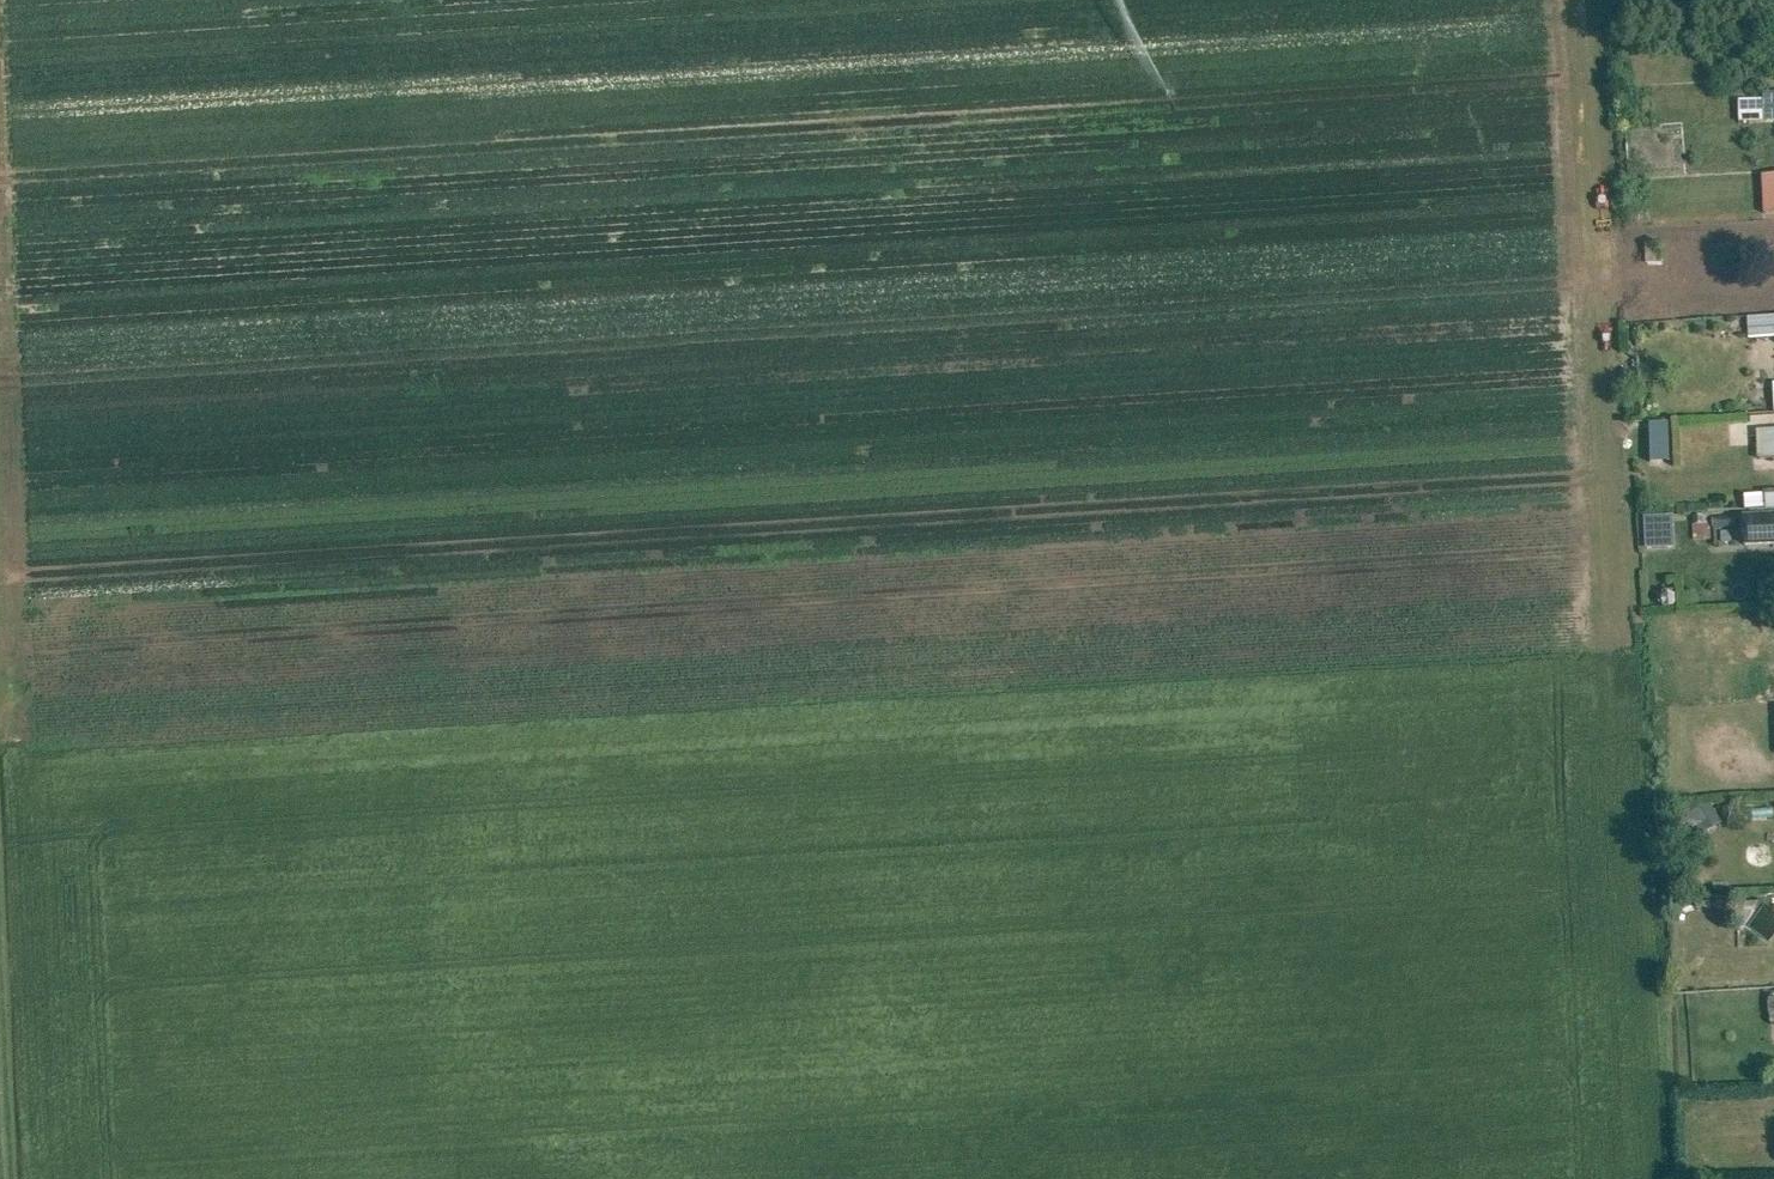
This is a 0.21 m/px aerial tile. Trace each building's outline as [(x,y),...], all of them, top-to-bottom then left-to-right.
[(1761,175),(1763,214),(1773,214),(1773,175),(1761,175)] [(1748,318),(1750,341),(1773,340),(1773,316),(1748,318)] [(1649,422),(1649,462),(1669,461),(1668,421),(1649,422)] [(1754,431),(1756,459),(1770,458),(1770,459),(1773,459),(1773,430),(1754,431)] [(1743,515),(1743,543),(1773,543),(1773,514),(1743,515)] [(1672,517),(1643,518),(1645,550),(1674,549),(1672,517)] [(1733,518),(1711,519),(1712,529),(1734,527),(1733,518)] [(1708,803),(1672,805),(1683,834),(1717,815),(1708,803)]
